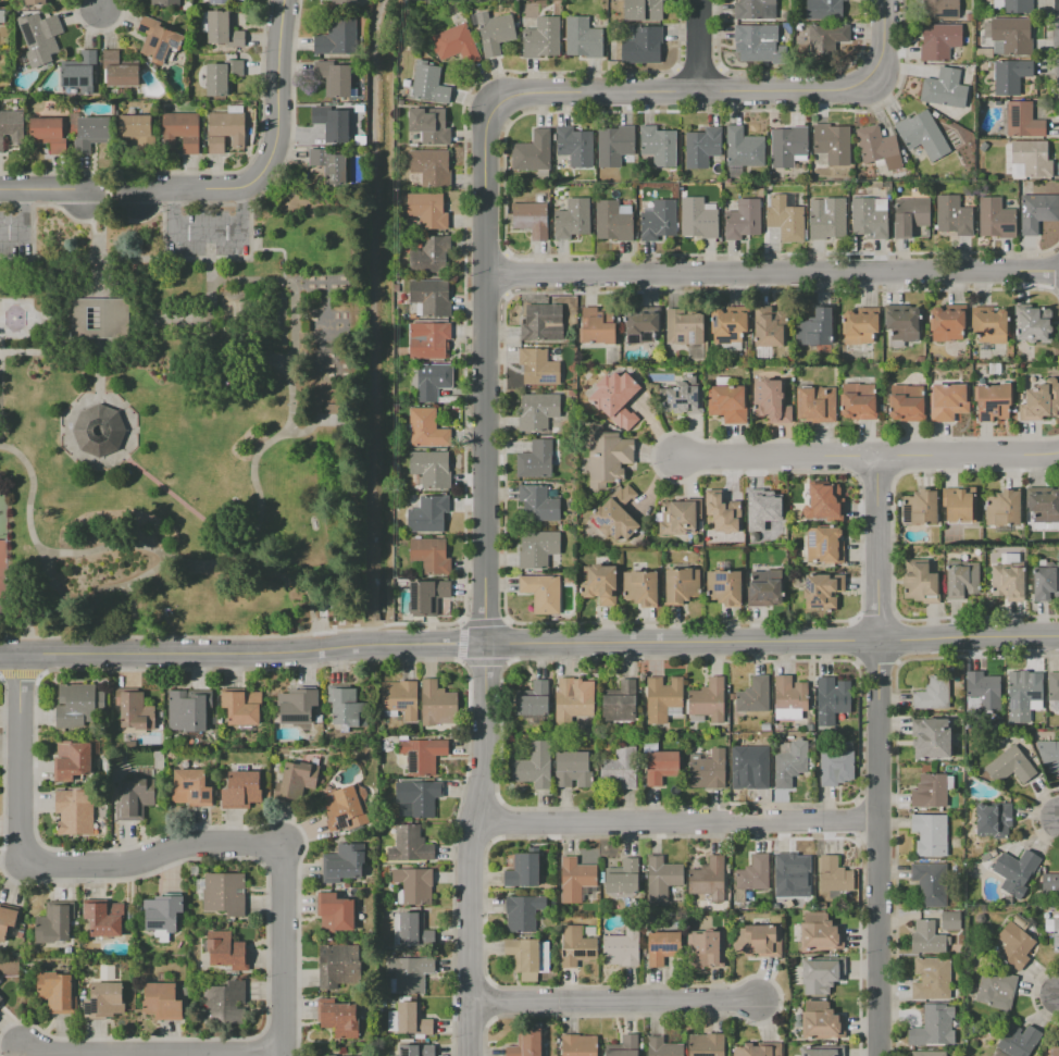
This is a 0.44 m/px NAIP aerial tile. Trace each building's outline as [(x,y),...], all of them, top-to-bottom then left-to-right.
[(623,18),(624,0),(663,0),(662,21),(623,18)] [(739,2),(739,0),(775,0),(775,18),(735,20),(735,2),(739,2)] [(806,20),(806,0),(842,0),(843,20),(806,20)] [(918,18),(918,0),(958,0),(958,17),(918,18)] [(1004,12),(1004,0),(1029,0),(1029,12),(1004,12)] [(207,12),(232,11),(233,32),(245,32),(245,47),(225,48),(225,44),(208,44),(207,12)] [(25,17),(38,12),(41,20),(58,14),(63,32),(53,35),(60,51),(50,55),(52,61),(30,70),(24,52),(37,48),(25,17)] [(477,21),(511,14),(516,39),(498,42),(501,54),(485,58),(477,21)] [(137,30),(144,15),(186,33),(178,51),(170,48),(162,66),(138,55),(147,34),(137,30)] [(523,58),(524,28),(535,28),(535,16),(560,16),(559,55),(538,54),(538,58),(523,58)] [(566,54),(568,16),(588,17),(588,27),(601,27),(600,57),(566,54)] [(314,54),(314,35),(328,35),(328,17),(356,17),(356,54),(314,54)] [(991,18),(1031,18),(1031,55),(1002,55),(1002,40),(991,40),(991,18)] [(429,36),(465,21),(481,58),(463,65),(459,54),(440,62),(429,36)] [(734,25),(775,24),(776,46),(785,45),(785,63),(771,63),(771,60),(738,61),(738,52),(735,52),(734,25)] [(809,25),(849,24),(849,41),(834,41),(835,60),(810,60),(809,25)] [(921,24),(960,24),(960,47),(948,47),(948,60),(921,60),(921,24)] [(658,62),(622,61),(623,25),(660,27),(658,62)] [(61,86),(61,64),(80,64),(79,50),(96,50),(97,86),(94,86),(94,94),(73,94),(73,86),(61,86)] [(105,86),(105,70),(103,70),(103,50),(119,50),(120,65),(138,65),(138,86),(105,86)] [(205,63),(227,63),(227,60),(241,60),(241,76),(231,76),(231,96),(205,96),(205,63)] [(411,98),(415,60),(427,61),(426,65),(439,66),(437,85),(450,87),(448,103),(411,98)] [(314,62),(333,61),(333,65),(350,65),(350,98),(326,98),(326,77),(314,77),(314,62)] [(995,62),(1032,62),(1032,76),(1019,76),(1019,95),(995,95),(995,62)] [(920,101),(924,77),(937,79),(939,65),(961,70),(958,85),(968,87),(963,109),(920,101)] [(1007,102),(1032,102),(1032,120),(1044,120),(1044,136),(1007,136),(1007,102)] [(209,153),(208,113),(227,113),(227,105),(241,105),(241,113),(244,113),(245,147),(233,147),(232,135),(224,135),(224,153),(209,153)] [(311,107),(328,107),(328,111),(347,110),(348,142),(325,144),(325,124),(312,124),(311,107)] [(409,109),(445,108),(445,127),(449,127),(450,144),(422,145),(422,129),(409,129),(409,109)] [(926,109),(950,151),(930,162),(920,144),(908,150),(893,125),(908,116),(910,119),(926,109)] [(3,152),(0,152),(0,112),(24,111),(24,148),(11,148),(11,135),(3,135),(3,152)] [(162,113),(198,113),(198,153),(183,153),(183,136),(174,136),(174,150),(162,150),(162,113)] [(119,115),(151,115),(151,137),(119,137),(119,115)] [(30,142),(30,119),(62,117),(63,154),(50,154),(50,142),(30,142)] [(78,117),(110,117),(110,142),(90,142),(90,153),(79,153),(78,156),(77,156),(75,156),(74,153),(74,133),(78,133),(78,117)] [(849,165),(827,165),(827,154),(813,154),(813,125),(830,124),(830,127),(848,127),(849,165)] [(726,165),(725,126),(742,125),(742,137),(764,136),(765,165),(726,165)] [(863,163),(856,129),(877,125),(881,138),(895,135),(902,166),(887,171),(885,158),(863,163)] [(557,167),(558,126),(572,126),(572,132),(591,132),(591,169),(557,167)] [(598,167),(599,129),(619,129),(619,126),(634,126),(634,154),(620,154),(620,167),(598,167)] [(675,166),(652,166),(651,154),(639,154),(639,126),(657,126),(657,132),(674,132),(675,166)] [(685,169),(685,133),(705,133),(705,127),(721,126),(721,154),(707,156),(707,167),(685,169)] [(771,167),(771,129),(790,129),(790,126),(808,126),(808,156),(793,156),(793,167),(771,167)] [(511,169),(511,142),(532,144),(532,129),(550,129),(549,170),(511,169)] [(1011,142),(1046,142),(1046,160),(1051,160),(1051,176),(1011,176),(1011,142)] [(308,149),(326,149),(326,154),(345,153),(345,185),(326,185),(325,165),(309,165),(308,149)] [(409,150),(448,150),(448,170),(451,170),(451,187),(422,187),(422,173),(410,174),(409,150)] [(407,194),(443,192),(444,212),(448,212),(448,228),(418,228),(418,215),(407,216),(407,194)] [(803,207),(805,241),(781,243),(781,227),(767,227),(767,208),(769,208),(769,196),(796,195),(796,207),(803,207)] [(936,196),(960,195),(960,207),(971,206),(972,234),(957,235),(957,229),(937,229),(936,196)] [(1020,195),(1058,195),(1058,220),(1037,220),(1037,235),(1020,235),(1020,195)] [(553,238),(552,211),(566,211),(565,198),(588,197),(589,235),(570,235),(570,238),(553,238)] [(681,237),(680,198),(702,197),(703,210),(718,210),(719,238),(700,238),(700,236),(681,237)] [(845,237),(810,238),(809,219),(811,219),(811,198),(844,197),(845,237)] [(851,198),(887,197),(888,237),(872,238),(872,234),(852,234),(851,198)] [(894,199),(929,198),(930,225),(910,225),(911,237),(895,238),(894,199)] [(976,236),(976,198),(991,198),(991,211),(1013,211),(1013,236),(976,236)] [(675,235),(657,236),(657,239),(641,239),(640,212),(655,212),(653,200),(674,199),(675,235)] [(724,240),(724,212),(737,211),(736,199),(759,199),(760,235),(740,236),(740,239),(724,240)] [(597,239),(596,200),(618,200),(619,214),(632,213),(633,238),(597,239)] [(547,240),(531,240),(531,227),(512,227),(512,203),(546,202),(547,240)] [(410,249),(422,249),(422,237),(450,237),(450,251),(446,251),(446,272),(410,272),(410,249)] [(409,281),(448,281),(448,300),(450,300),(450,316),(422,316),(422,302),(410,302),(409,281)] [(625,333),(625,310),(635,310),(635,303),(640,305),(641,293),(660,293),(658,333),(640,332),(640,334),(625,333)] [(70,299),(71,338),(127,338),(127,299),(70,299)] [(1012,305),(1031,303),(1031,308),(1038,308),(1045,308),(1049,309),(1050,312),(1050,316),(1048,320),(1048,325),(1050,325),(1051,343),(1039,344),(1039,338),(1036,338),(1036,343),(1025,343),(1025,338),(1013,338),(1012,305)] [(520,340),(520,324),(525,324),(525,305),(563,305),(563,340),(520,340)] [(885,307),(894,307),(894,310),(900,310),(900,307),(905,307),(905,310),(909,310),(909,307),(918,306),(919,340),(904,340),(905,346),(892,346),(890,335),(893,335),(893,327),(886,327),(885,307)] [(580,343),(580,326),(587,326),(588,316),(583,316),(583,307),(597,307),(597,311),(603,312),(603,323),(615,324),(614,344),(580,343)] [(795,345),(796,320),(808,320),(808,318),(814,318),(814,307),(832,308),(831,346),(795,345)] [(932,340),(931,312),(932,312),(932,308),(942,308),(942,312),(945,312),(944,310),(950,310),(950,311),(956,311),(956,310),(961,310),(961,311),(963,311),(964,339),(932,340)] [(665,343),(666,309),(676,309),(676,313),(703,314),(702,344),(665,343)] [(1006,309),(1007,344),(988,344),(988,341),(979,341),(979,332),(974,332),(973,312),(997,312),(997,309),(1006,309)] [(713,343),(714,310),(723,310),(723,312),(726,313),(727,310),(733,310),(733,312),(737,313),(737,311),(747,311),(746,331),(740,331),(740,344),(713,343)] [(755,346),(755,341),(757,341),(757,332),(755,332),(756,310),(760,310),(760,314),(770,314),(771,310),(788,311),(786,347),(755,346)] [(846,345),(845,336),(843,336),(843,323),(845,323),(845,311),(854,310),(854,314),(858,314),(858,312),(863,312),(863,314),(869,314),(869,312),(874,312),(874,314),(877,314),(877,325),(880,325),(880,330),(877,330),(877,333),(875,333),(875,344),(846,345)] [(409,359),(409,335),(422,335),(422,323),(450,323),(450,339),(446,339),(446,359),(409,359)] [(560,385),(524,385),(524,364),(519,364),(519,348),(559,348),(560,385)] [(418,364),(452,364),(452,388),(437,388),(437,402),(419,402),(418,364)] [(589,398),(599,388),(597,386),(607,376),(609,378),(614,373),(620,378),(625,373),(639,387),(621,406),(631,415),(632,413),(637,419),(626,430),(622,424),(619,427),(589,398)] [(701,413),(685,413),(685,412),(683,412),(683,413),(665,413),(665,381),(673,381),(673,376),(682,376),(682,373),(698,373),(698,388),(702,388),(701,413)] [(755,381),(762,381),(762,378),(770,378),(770,381),(781,382),(781,390),(782,390),(782,398),(780,398),(780,406),(792,406),(792,422),(769,422),(769,415),(755,414),(755,409),(756,409),(756,399),(755,399),(755,381)] [(1056,383),(1058,383),(1058,419),(1054,419),(1054,417),(1042,417),(1041,421),(1019,421),(1019,403),(1024,403),(1024,388),(1037,388),(1037,385),(1045,385),(1046,378),(1056,378),(1056,383)] [(974,385),(998,386),(998,383),(1010,384),(1010,419),(993,418),(993,421),(977,421),(977,410),(983,410),(983,402),(973,402),(974,385)] [(931,384),(969,385),(969,412),(955,412),(955,421),(931,421),(931,384)] [(708,414),(708,386),(746,387),(746,424),(723,423),(723,414),(708,414)] [(797,388),(799,388),(799,386),(836,387),(835,423),(806,422),(806,418),(796,418),(797,388)] [(875,396),(874,420),(850,419),(850,418),(842,418),(843,393),(857,393),(857,396),(875,396)] [(521,395),(559,394),(559,415),(548,415),(548,431),(519,431),(519,414),(521,414),(521,395)] [(892,419),(892,394),(905,394),(905,397),(923,398),(922,420),(892,419)] [(71,431),(79,449),(98,458),(117,450),(125,431),(119,410),(100,403),(79,410),(71,431)] [(410,408),(436,407),(436,430),(450,428),(450,446),(410,446),(410,408)] [(590,490),(589,425),(601,425),(601,432),(618,432),(618,437),(621,437),(621,439),(633,439),(634,463),(621,463),(621,468),(623,468),(624,482),(619,482),(619,483),(606,483),(607,490),(590,490)] [(551,477),(518,477),(518,451),(532,451),(532,439),(551,439),(551,477)] [(409,451),(451,451),(451,463),(449,463),(449,471),(451,471),(451,488),(422,489),(422,474),(410,474),(409,451)] [(802,518),(802,505),(810,505),(810,497),(809,497),(809,483),(840,483),(840,498),(843,498),(844,507),(843,507),(843,521),(825,521),(825,518),(802,518)] [(518,485),(547,485),(547,498),(559,498),(559,520),(524,520),(524,500),(519,501),(518,485)] [(621,487),(623,489),(627,485),(637,494),(632,500),(630,499),(621,508),(639,525),(625,539),(621,535),(616,541),(610,535),(607,538),(597,530),(601,525),(593,518),(621,487)] [(947,524),(947,508),(942,508),(942,488),(975,488),(975,523),(947,524)] [(747,532),(747,489),(753,489),(753,495),(761,495),(761,496),(780,496),(780,517),(784,517),(784,532),(781,532),(781,537),(757,538),(757,532),(747,532)] [(938,523),(911,523),(911,505),(906,505),(906,497),(911,497),(911,492),(919,492),(918,489),(937,489),(938,523)] [(713,532),(713,521),(711,521),(711,515),(705,515),(705,494),(706,494),(706,490),(712,490),(712,494),(721,494),(721,505),(724,505),(724,510),(733,510),(733,518),(737,518),(737,532),(713,532)] [(985,524),(985,505),(987,505),(987,496),(996,495),(996,493),(1001,493),(1001,490),(1012,490),(1012,493),(1018,493),(1018,524),(985,524)] [(1049,490),(1058,490),(1058,522),(1034,522),(1034,510),(1027,510),(1027,494),(1049,494),(1049,490)] [(408,531),(408,509),(419,509),(420,496),(448,496),(448,513),(444,513),(443,531),(408,531)] [(659,502),(695,502),(695,533),(683,533),(683,535),(659,535),(659,502)] [(1058,530),(1058,522),(1032,523),(1032,530),(1058,530)] [(801,561),(801,550),(803,550),(803,536),(807,536),(807,527),(843,527),(843,535),(840,535),(840,538),(838,538),(838,542),(844,542),(844,563),(822,563),(822,561),(801,561)] [(520,532),(559,532),(559,555),(547,555),(547,567),(520,567),(520,532)] [(410,539),(446,539),(446,558),(450,558),(450,574),(424,574),(424,561),(409,561),(410,539)] [(904,598),(904,593),(906,593),(906,582),(904,582),(904,560),(929,560),(929,573),(937,573),(937,582),(939,582),(938,604),(922,602),(922,601),(913,601),(913,598),(904,598)] [(946,600),(947,566),(969,566),(970,563),(979,563),(979,594),(963,594),(963,600),(946,600)] [(1024,564),(1023,600),(1007,600),(1007,597),(991,596),(992,563),(1024,564)] [(584,567),(591,567),(591,564),(600,564),(600,567),(615,567),(615,606),(598,606),(598,597),(582,597),(582,584),(587,584),(587,582),(584,582),(584,567)] [(1034,567),(1058,567),(1058,597),(1051,597),(1051,601),(1034,601),(1034,567)] [(665,570),(687,570),(687,568),(692,568),(692,570),(699,570),(699,597),(683,597),(683,602),(665,602),(665,570)] [(706,571),(740,571),(740,607),(723,607),(723,604),(717,604),(717,600),(708,600),(708,596),(706,596),(706,571)] [(623,572),(657,572),(657,607),(639,607),(639,605),(631,605),(631,600),(625,600),(625,585),(623,585),(623,572)] [(806,574),(844,574),(844,592),(835,592),(835,611),(822,611),(822,609),(806,609),(806,598),(803,598),(803,589),(806,589),(806,574)] [(559,613),(533,613),(533,593),(519,593),(519,576),(559,576),(559,613)] [(747,606),(747,587),(748,587),(748,582),(767,582),(767,580),(781,580),(781,606),(747,606)] [(409,581),(450,582),(450,598),(437,598),(437,616),(409,616),(409,581)] [(967,710),(967,671),(983,671),(983,676),(999,676),(1000,710),(967,710)] [(1008,672),(1043,672),(1043,700),(1030,700),(1030,723),(1008,722),(1008,672)] [(1048,673),(1058,673),(1058,711),(1048,711),(1048,673)] [(736,711),(736,692),(744,692),(744,687),(751,687),(751,675),(768,674),(768,710),(736,711)] [(774,675),(792,675),(792,688),(794,688),(794,683),(800,683),(807,683),(807,710),(801,710),(801,719),(775,719),(774,675)] [(912,708),(912,692),(925,692),(925,684),(929,684),(929,675),(948,675),(949,708),(912,708)] [(722,722),(710,722),(711,716),(701,716),(701,713),(689,713),(689,689),(701,689),(701,686),(708,686),(708,676),(723,678),(722,722)] [(558,722),(558,678),(573,678),(573,687),(594,687),(594,722),(583,722),(583,717),(571,717),(571,722),(558,722)] [(647,724),(647,678),(662,678),(662,685),(670,685),(670,678),(682,678),(682,707),(666,707),(666,724),(647,724)] [(818,712),(818,678),(834,678),(834,689),(840,689),(840,693),(849,693),(849,711),(818,712)] [(422,725),(422,679),(436,679),(436,688),(444,688),(444,693),(456,693),(456,722),(435,722),(435,725),(422,725)] [(602,720),(602,689),(620,689),(620,679),(635,679),(635,720),(602,720)] [(382,682),(399,682),(399,681),(418,681),(418,720),(403,720),(403,711),(381,710),(382,682)] [(515,715),(515,691),(533,691),(533,681),(548,681),(548,715),(515,715)] [(59,685),(95,685),(95,728),(55,726),(57,705),(59,705),(59,685)] [(333,688),(367,688),(367,726),(347,726),(347,723),(332,723),(333,688)] [(277,693),(288,693),(288,689),(319,691),(317,705),(313,705),(313,723),(279,722),(279,706),(277,706),(277,693)] [(167,691),(205,691),(205,732),(183,732),(183,730),(167,730),(167,691)] [(121,728),(121,692),(144,693),(144,706),(154,706),(153,730),(121,728)] [(221,692),(261,692),(261,706),(260,706),(260,724),(227,724),(227,707),(221,707),(221,692)] [(911,720),(948,719),(948,728),(950,728),(951,757),(914,758),(914,747),(912,747),(911,720)] [(1040,740),(1039,775),(1058,775),(1058,741),(1040,740)] [(54,783),(54,758),(57,758),(57,741),(68,742),(68,743),(90,743),(89,783),(54,783)] [(398,741),(449,741),(449,755),(436,754),(436,775),(406,775),(407,754),(398,754),(398,741)] [(549,741),(548,788),(534,788),(534,781),(511,781),(511,759),(530,759),(530,741),(549,741)] [(807,741),(807,772),(798,772),(798,775),(792,775),(792,787),(774,788),(775,753),(790,753),(790,742),(807,741)] [(735,754),(736,754),(736,744),(750,744),(750,754),(768,754),(768,788),(751,788),(751,777),(744,777),(744,772),(735,772),(735,754)] [(984,767),(1014,744),(1037,773),(1022,784),(1012,772),(997,784),(984,767)] [(635,787),(614,787),(615,746),(636,746),(635,787)] [(724,787),(690,787),(690,759),(711,759),(712,747),(724,748),(724,787)] [(821,786),(821,750),(854,750),(854,780),(849,780),(849,781),(844,781),(844,783),(837,783),(837,786),(821,786)] [(556,751),(596,753),(595,787),(576,787),(576,780),(572,780),(572,787),(555,786),(556,751)] [(647,753),(678,753),(678,775),(661,775),(661,786),(646,786),(647,753)] [(278,800),(286,761),(299,765),(300,762),(320,766),(311,807),(278,800)] [(174,769),(205,769),(205,786),(211,786),(211,806),(188,806),(188,803),(172,803),(172,788),(174,788),(174,769)] [(221,808),(221,788),(227,788),(227,771),(260,771),(260,803),(249,803),(249,808),(221,808)] [(946,807),(911,807),(911,790),(917,790),(917,783),(920,783),(920,774),(946,773),(946,807)] [(115,820),(115,803),(120,803),(120,781),(135,781),(135,778),(147,778),(147,791),(154,791),(154,806),(144,805),(144,820),(115,820)] [(396,782),(443,782),(443,797),(434,797),(434,818),(412,818),(412,816),(399,816),(398,803),(396,803),(396,782)] [(363,813),(347,820),(348,825),(331,832),(326,820),(329,819),(324,804),(327,803),(324,794),(358,783),(359,786),(364,788),(366,795),(364,800),(365,807),(362,809),(363,813)] [(92,834),(58,834),(58,821),(60,821),(60,811),(54,811),(55,790),(92,790),(92,834)] [(976,805),(986,805),(986,807),(994,807),(994,805),(999,805),(999,803),(1012,803),(1012,827),(1008,827),(1008,837),(976,837),(976,805)] [(947,857),(915,857),(915,840),(919,840),(919,833),(911,833),(911,815),(946,813),(947,857)] [(388,860),(388,846),(395,846),(395,824),(421,824),(421,837),(424,837),(424,844),(433,844),(433,860),(388,860)] [(322,882),(322,856),(337,855),(337,844),(352,844),(352,850),(364,850),(364,862),(361,862),(361,877),(340,877),(340,882),(322,882)] [(1041,859),(1017,898),(999,887),(1005,879),(991,870),(1002,852),(1018,861),(1025,849),(1041,859)] [(538,885),(504,886),(504,871),(514,871),(514,853),(538,853),(538,885)] [(768,887),(736,887),(736,869),(745,869),(745,867),(751,867),(751,854),(768,854),(768,887)] [(775,890),(775,854),(792,854),(792,866),(798,866),(798,869),(808,869),(808,897),(795,897),(795,890),(775,890)] [(820,891),(820,855),(837,855),(837,868),(844,868),(844,871),(854,871),(854,891),(820,891)] [(648,903),(648,856),(662,856),(662,864),(683,864),(683,885),(668,885),(668,903),(648,903)] [(723,902),(688,902),(688,869),(701,869),(701,865),(709,865),(709,856),(723,856),(723,902)] [(605,869),(622,869),(622,858),(637,857),(638,892),(606,892),(605,869)] [(561,858),(577,858),(577,865),(598,865),(598,886),(582,886),(582,903),(562,903),(561,858)] [(946,907),(918,908),(918,881),(911,882),(911,864),(946,864),(946,907)] [(391,869),(433,869),(433,886),(432,886),(432,904),(403,904),(403,882),(393,882),(391,869)] [(204,873),(242,873),(242,882),(245,882),(245,917),(227,917),(227,911),(203,911),(203,889),(204,889),(204,873)] [(1043,873),(1058,873),(1058,893),(1043,893),(1043,873)] [(353,929),(334,930),(334,932),(321,932),(321,916),(317,916),(317,893),(336,893),(336,899),(352,899),(353,929)] [(144,899),(154,899),(154,896),(182,896),(182,917),(176,917),(176,931),(146,931),(146,908),(144,908),(144,899)] [(507,932),(507,896),(548,896),(548,932),(507,932)] [(46,902),(73,902),(73,919),(68,919),(68,941),(54,941),(54,943),(35,943),(35,931),(37,931),(37,916),(46,916),(46,902)] [(84,904),(123,904),(123,917),(122,917),(122,937),(90,937),(90,919),(84,919),(84,904)] [(4,942),(0,941),(0,907),(18,910),(15,928),(8,925),(4,942)] [(942,930),(942,911),(960,911),(960,930),(942,930)] [(399,912),(422,912),(423,945),(399,945),(399,912)] [(801,923),(803,923),(803,914),(827,912),(827,921),(832,921),(832,925),(843,925),(843,934),(845,934),(845,948),(801,949),(801,923)] [(1044,918),(1044,931),(1051,931),(1052,953),(1058,953),(1058,918),(1044,918)] [(910,953),(910,932),(915,932),(915,920),(935,920),(935,935),(945,935),(945,936),(949,936),(950,944),(945,944),(945,952),(910,953)] [(1010,921),(1035,942),(1025,955),(1030,958),(1019,971),(998,954),(1005,944),(996,937),(1010,921)] [(603,936),(625,936),(625,925),(639,925),(639,965),(621,966),(621,964),(603,964),(603,936)] [(561,927),(582,927),(582,939),(597,939),(597,960),(577,960),(577,967),(562,967),(561,927)] [(733,929),(745,929),(745,927),(782,927),(782,957),(734,957),(733,929)] [(209,966),(209,931),(231,931),(231,942),(245,942),(245,947),(248,947),(248,970),(231,970),(231,966),(209,966)] [(647,933),(681,932),(681,956),(663,956),(663,966),(648,966),(647,933)] [(692,934),(702,934),(702,932),(724,932),(724,967),(701,967),(701,968),(692,968),(692,934)] [(503,940),(538,940),(538,942),(548,942),(549,972),(513,973),(513,955),(503,955),(503,940)] [(319,945),(361,945),(361,989),(319,989),(319,945)] [(801,958),(845,957),(845,980),(832,981),(832,986),(828,986),(830,994),(805,994),(805,981),(801,981),(801,958)] [(388,958),(435,958),(435,973),(424,973),(424,993),(396,994),(396,971),(388,971),(388,958)] [(914,958),(949,958),(950,999),(911,999),(911,982),(920,982),(920,973),(914,973),(914,958)] [(975,1002),(983,969),(1017,977),(1009,1010),(975,1002)] [(77,1012),(48,1012),(48,998),(37,998),(37,972),(57,972),(57,974),(72,974),(72,997),(77,997),(77,1012)] [(204,986),(227,986),(227,981),(245,981),(245,1019),(204,1019),(204,986)] [(85,1017),(85,1001),(90,1001),(90,983),(122,983),(122,1001),(124,1001),(124,1014),(112,1014),(112,1017),(85,1017)] [(145,983),(175,983),(175,1001),(182,1001),(182,1020),(154,1020),(154,1015),(145,1015),(145,1008),(142,1008),(142,1002),(145,1002),(145,983)] [(317,998),(334,998),(334,1004),(356,1004),(356,1018),(358,1018),(358,1038),(334,1038),(334,1027),(321,1028),(321,1021),(317,1021),(317,998)] [(397,1002),(420,1002),(420,1019),(432,1019),(432,1035),(416,1035),(416,1033),(398,1033),(397,1002)] [(908,1045),(907,1028),(923,1028),(923,1004),(946,1004),(946,1006),(954,1006),(954,1019),(951,1019),(951,1031),(954,1031),(954,1045),(908,1045)] [(802,1039),(801,1011),(824,1011),(824,1009),(833,1009),(833,1016),(843,1016),(843,1022),(845,1022),(845,1038),(802,1039)] [(1042,1032),(1029,1055),(991,1055),(1009,1021),(1022,1028),(1019,1033),(1022,1034),(1027,1024),(1042,1032)] [(541,1028),(541,1055),(506,1055),(506,1046),(518,1046),(518,1029),(541,1028)] [(726,1048),(726,1055),(690,1055),(689,1034),(707,1034),(707,1033),(726,1033),(726,1036),(724,1036),(724,1048),(726,1048)] [(597,1035),(598,1055),(562,1055),(561,1034),(580,1034),(580,1036),(597,1035)] [(638,1034),(638,1055),(605,1055),(605,1034),(638,1034)] [(683,1043),(683,1055),(647,1055),(647,1036),(664,1036),(664,1044),(683,1043)] [(781,1043),(781,1055),(733,1055),(733,1048),(735,1048),(735,1047),(744,1047),(744,1043),(781,1043)] [(434,1045),(434,1055),(400,1055),(400,1045),(434,1045)] [(844,1046),(844,1055),(801,1055),(800,1046),(844,1046)] [(1049,1047),(1058,1047),(1058,1055),(1050,1055),(1049,1047)]
